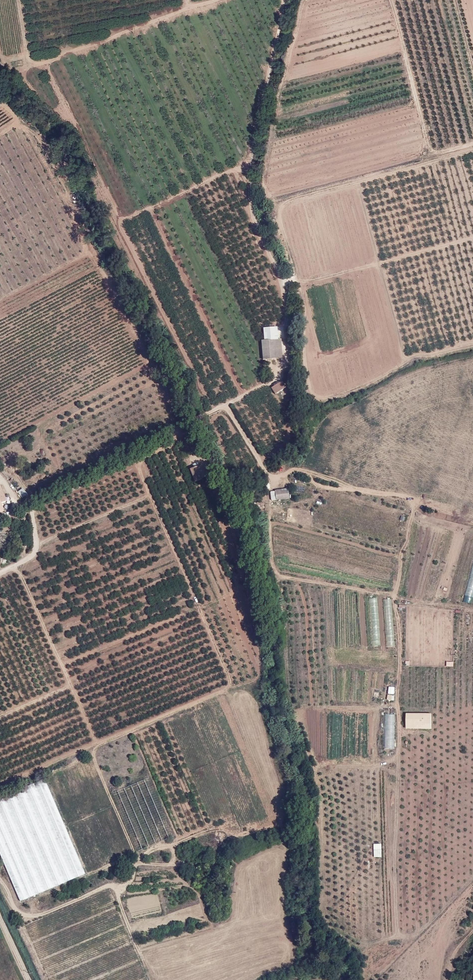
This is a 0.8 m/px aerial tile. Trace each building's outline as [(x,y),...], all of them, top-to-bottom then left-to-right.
[(276,358),(274,340),(261,341),(263,359),(276,358)] [(286,387),(282,381),(271,388),(275,394),(286,387)] [(206,476),(201,465),(196,467),(189,469),(194,482),(200,480),(206,476)] [(22,498),(27,494),(15,478),(10,482),(22,498)] [(272,496),(285,495),(284,484),(270,486),(272,496)] [(7,502),(1,505),(3,511),(9,508),(7,502)] [(14,559),(14,558),(2,563),(3,566),(15,561),(14,559)] [(388,712),(383,712),(386,750),(397,749),(394,715),(388,715),(388,712)] [(433,731),(433,715),(407,716),(407,731),(433,731)] [(0,797),(0,854),(20,901),(85,874),(44,779),(0,797)]
